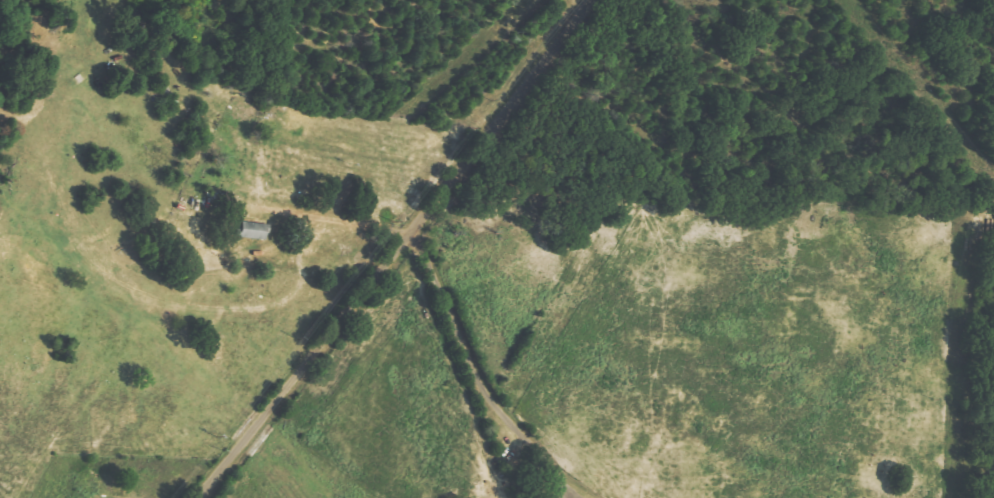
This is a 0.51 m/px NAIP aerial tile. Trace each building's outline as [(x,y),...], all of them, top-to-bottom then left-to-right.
[(268,241),(270,226),(241,221),(239,237),(268,241)]
